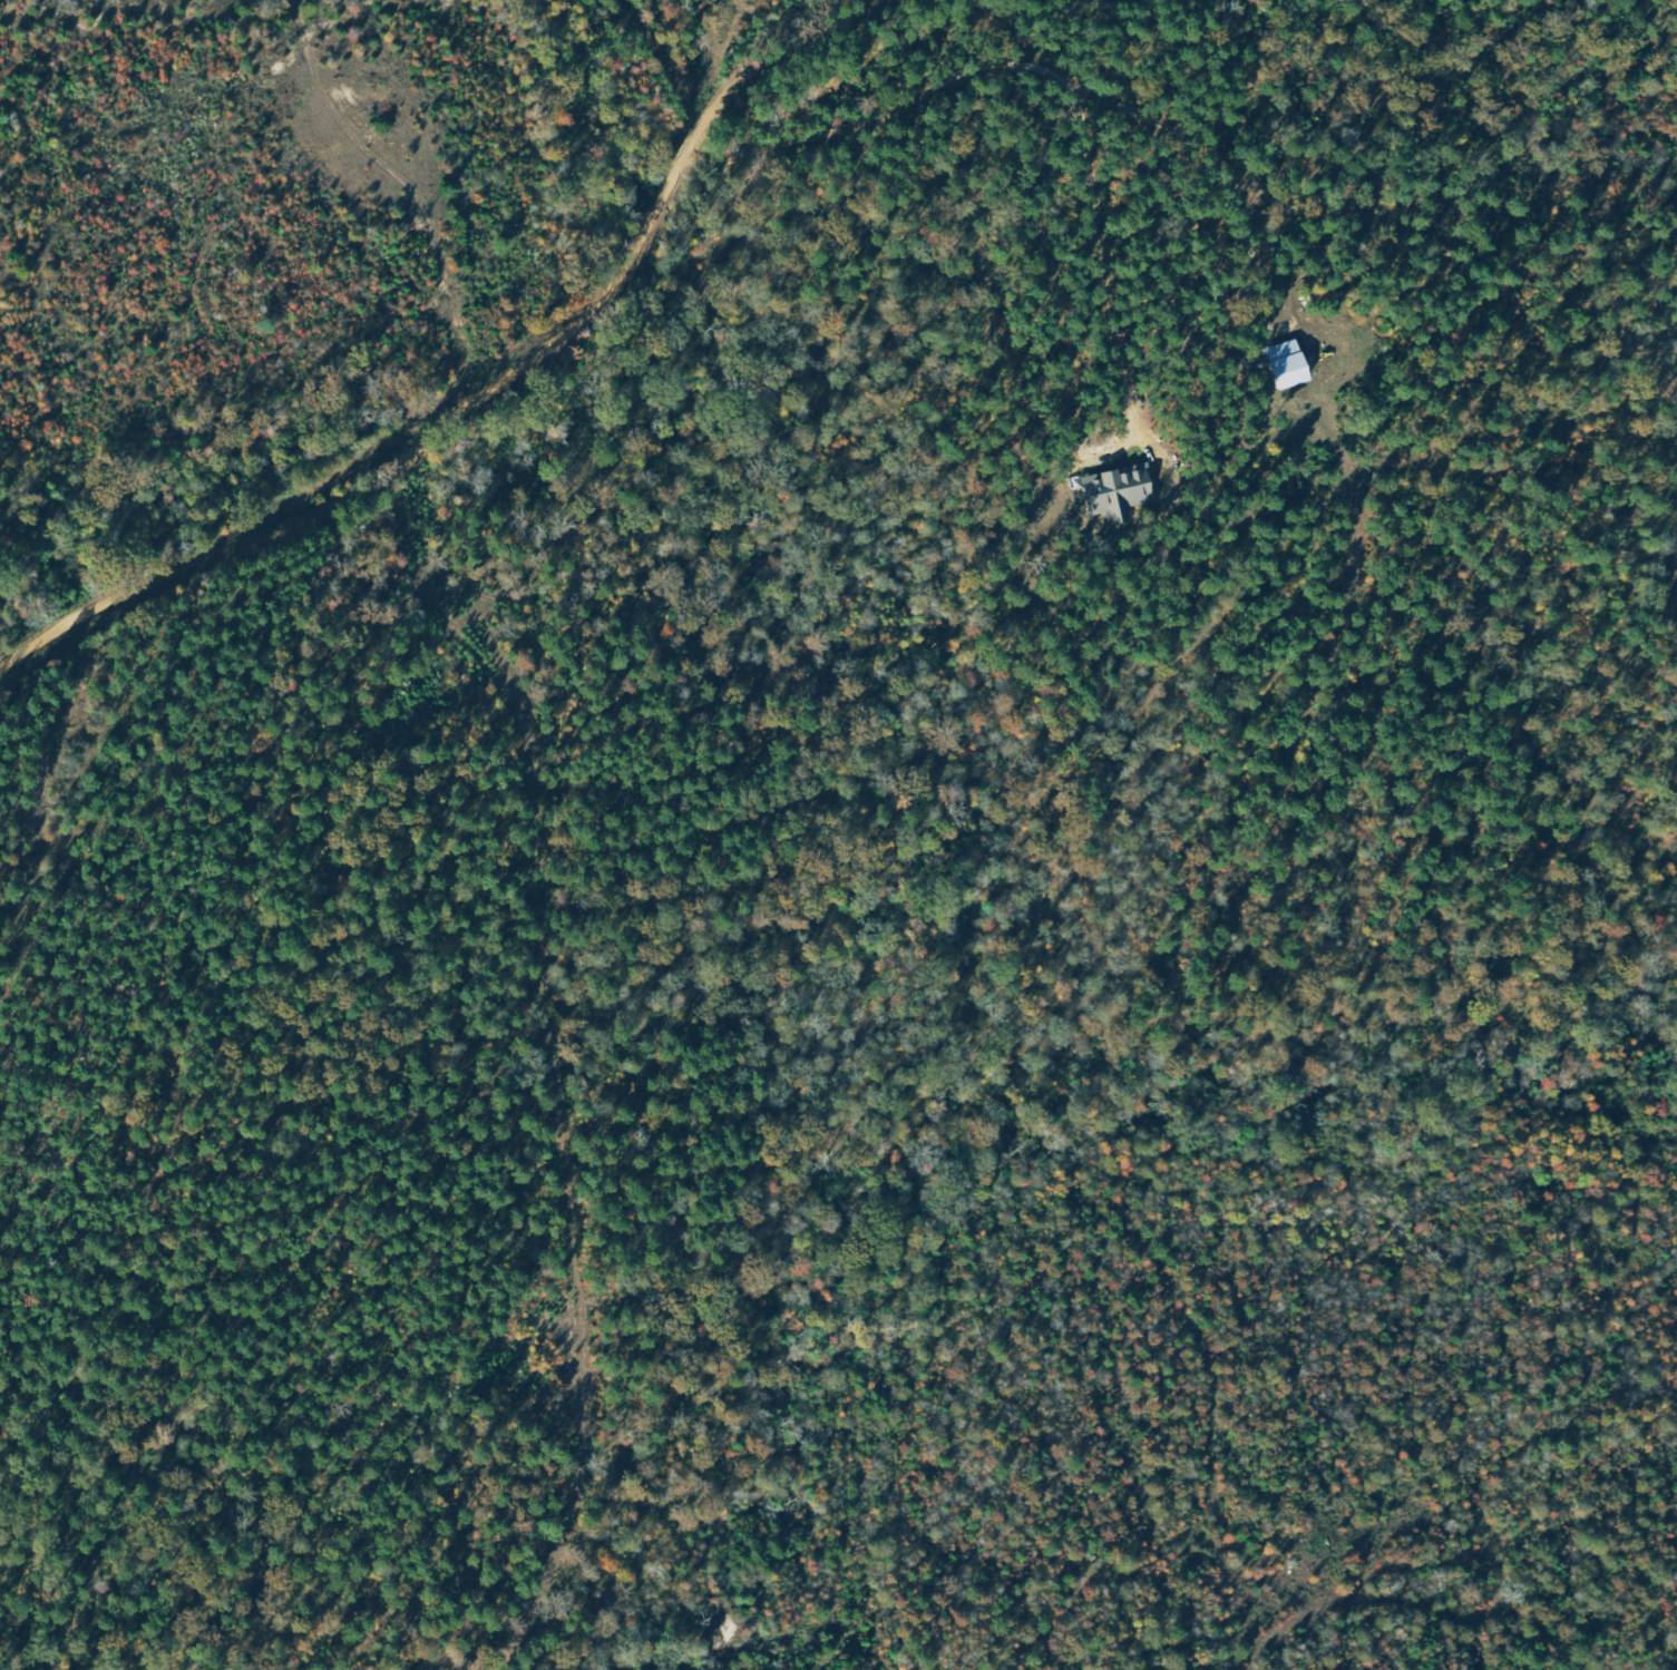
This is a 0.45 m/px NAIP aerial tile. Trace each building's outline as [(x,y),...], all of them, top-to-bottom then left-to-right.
[(1284,391),(1316,381),(1302,339),(1271,349),(1284,391)] [(1161,502),(1152,464),(1099,477),(1099,475),(1085,479),(1094,516),(1107,513),(1110,524),(1131,519),(1128,510),(1161,502)]
